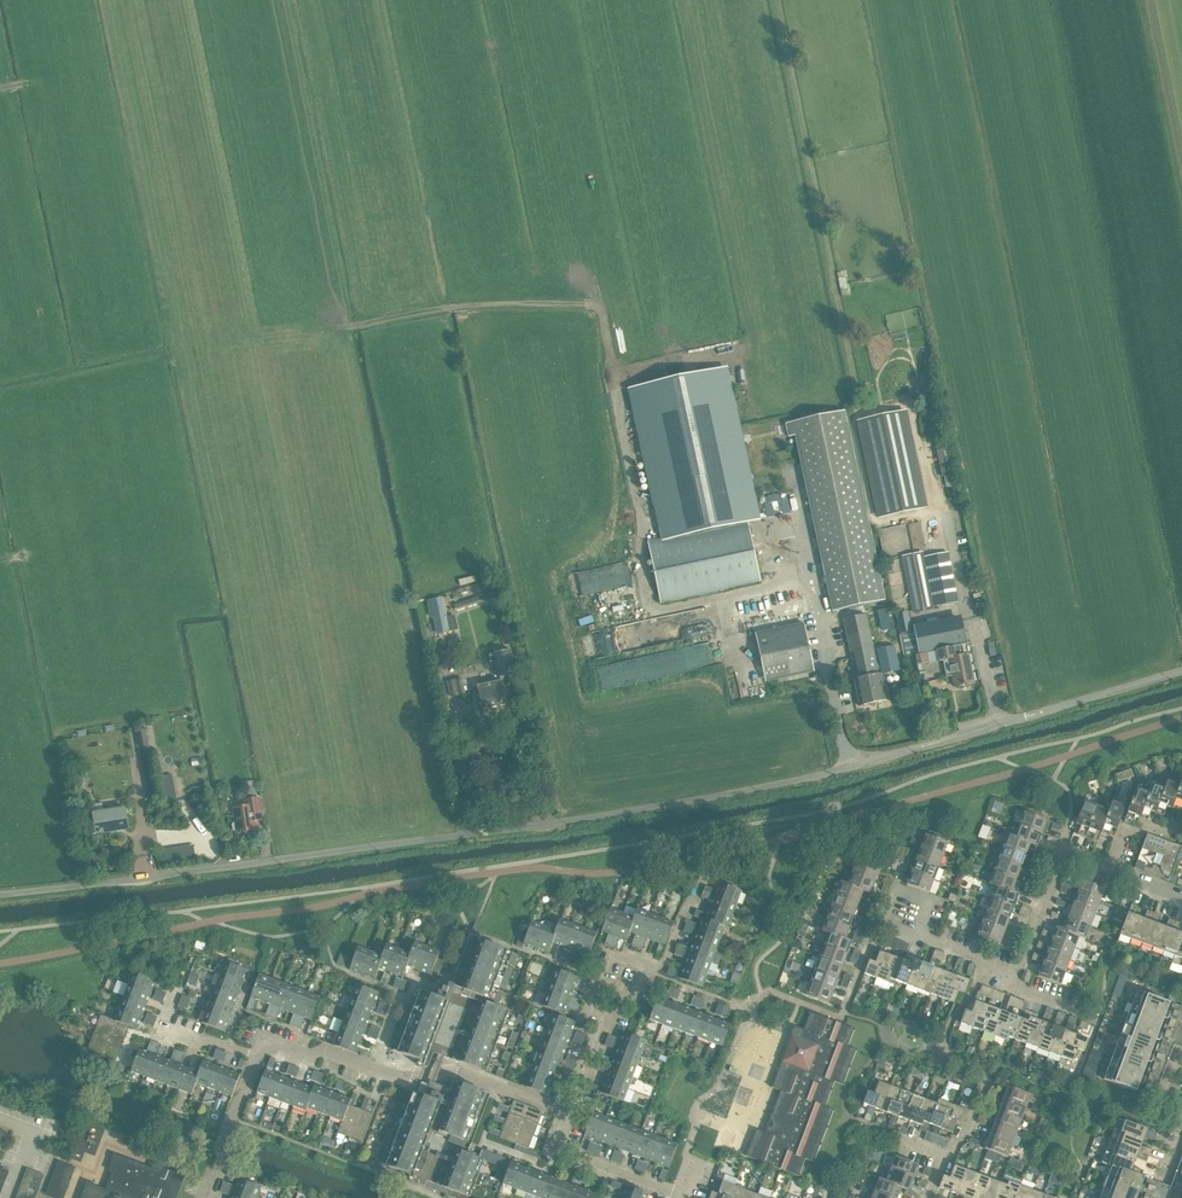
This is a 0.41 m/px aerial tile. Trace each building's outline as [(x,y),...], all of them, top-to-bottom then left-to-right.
[(729,368),(634,388),(666,539),(746,522),(747,522),(761,518),(729,368)] [(842,432),(841,426),(847,425),(845,412),(786,424),(789,437),(795,436),(796,442),(842,432)] [(885,601),(860,485),(847,425),(841,426),(842,432),(796,442),(833,612),(885,601)] [(760,581),(747,522),(746,522),(666,539),(648,543),(661,603),(760,581)] [(958,602),(948,553),(924,557),(934,607),(958,602)] [(928,608),(919,560),(901,564),(910,612),(928,608)] [(802,616),(796,588),(742,600),(747,628),(802,616)] [(491,593),(454,605),(456,611),(493,600),(491,593)] [(442,597),(428,600),(432,617),(433,617),(437,633),(457,629),(454,615),(446,617),(442,597)] [(886,701),(881,674),(878,674),(866,614),(843,619),(856,682),(854,682),(859,706),(886,701)] [(953,640),(949,623),(961,621),(960,616),(901,629),(907,657),(941,650),(949,648),(947,641),(953,640)] [(974,682),(966,645),(967,645),(966,645),(961,621),(949,623),(953,640),(947,641),(949,648),(941,650),(946,678),(952,677),(954,687),(962,685),(962,686),(964,685),(964,684),(966,684),(967,686),(972,685),(973,683),(974,682)] [(765,682),(814,671),(804,624),(755,634),(765,682)] [(880,669),(881,674),(899,670),(894,646),(876,650),(879,665),(876,665),(877,670),(880,669)] [(514,674),(510,650),(493,653),(498,677),(514,674)] [(465,694),(462,679),(447,682),(450,696),(465,694)] [(506,703),(501,681),(477,686),(482,708),(506,703)] [(145,729),(138,730),(142,753),(149,751),(145,729)] [(1115,775),(1118,783),(1133,777),(1130,770),(1115,775)] [(1179,787),(1172,806),(1171,808),(1178,811),(1181,802),(1181,778),(1179,787)] [(234,823),(232,825),(233,830),(235,832),(237,831),(237,833),(256,830),(254,822),(262,820),(262,816),(259,798),(256,799),(254,782),(246,783),(246,786),(248,800),(247,800),(247,803),(242,803),(240,806),(241,808),(234,809),(236,822),(234,823)] [(1156,810),(1165,787),(1153,782),(1149,791),(1140,814),(1139,817),(1147,820),(1152,808),(1156,810)] [(1172,806),(1179,787),(1167,782),(1165,787),(1156,810),(1155,813),(1163,816),(1167,804),(1172,806)] [(156,787),(147,789),(149,803),(159,802),(156,787)] [(1140,814),(1149,791),(1137,787),(1124,822),(1132,824),(1136,813),(1140,814)] [(1085,838),(1096,807),(1084,802),(1077,821),(1082,823),(1077,835),(1085,838)] [(1117,826),(1125,807),(1112,802),(1108,812),(1101,830),(1100,833),(1108,836),(1112,825),(1117,826)] [(94,822),(91,822),(93,838),(102,836),(102,833),(128,828),(125,808),(103,811),(102,804),(92,805),(93,813),(94,822)] [(1101,830),(1108,812),(1096,807),(1085,838),(1092,841),(1097,829),(1101,830)] [(1062,827),(1053,823),(1024,812),(1019,825),(1048,836),(1051,828),(1059,831),(1061,830),(1062,827)] [(1037,846),(1041,834),(1048,836),(1019,825),(1014,836),(1014,837),(1030,843),(1030,844),(1037,846)] [(943,856),(948,843),(925,834),(920,847),(943,856)] [(1037,846),(1030,844),(1030,843),(1014,837),(1014,836),(1008,834),(1003,847),(1026,855),(1028,848),(1042,854),(1044,853),(1046,849),(1037,846)] [(1147,834),(1142,848),(1157,854),(1152,866),(1153,866),(1156,865),(1158,866),(1163,875),(1170,878),(1177,857),(1180,848),(1177,847),(1178,845),(1147,834)] [(916,846),(918,839),(912,837),(909,843),(916,846)] [(899,853),(906,856),(908,849),(902,847),(899,853)] [(939,868),(943,856),(920,847),(916,859),(939,868)] [(1021,867),(1026,855),(1003,847),(998,859),(1028,870),(1021,867)] [(897,860),(903,862),(906,856),(899,853),(897,860)] [(95,854),(90,863),(109,873),(114,864),(95,854)] [(934,880),(939,868),(916,859),(911,872),(934,880)] [(1028,870),(998,859),(994,871),(1016,880),(1018,875),(1026,875),(1028,870)] [(875,881),(879,868),(857,860),(852,872),(875,881)] [(1012,891),(1016,880),(994,871),(989,884),(995,886),(996,886),(1012,892),(1012,891)] [(870,894),(875,881),(852,872),(847,884),(847,885),(863,891),(870,894)] [(929,893),(934,880),(911,872),(906,885),(929,893)] [(890,887),(893,880),(886,878),(884,884),(890,887)] [(859,903),(863,891),(847,885),(847,884),(841,881),(836,894),(859,903)] [(1100,901),(1104,889),(1082,881),(1077,893),(1100,901)] [(737,904),(741,892),(719,883),(716,890),(705,886),(703,891),(737,904)] [(888,893),(890,887),(884,884),(881,891),(888,893)] [(1014,907),(1019,894),(1012,891),(1012,892),(996,886),(995,886),(991,898),(1014,907)] [(1068,896),(1070,891),(1061,887),(1060,890),(1061,893),(1068,896)] [(732,916),(737,904),(703,891),(701,897),(712,901),(710,908),(732,916)] [(954,902),(956,896),(950,893),(947,900),(954,902)] [(1095,914),(1100,901),(1077,893),(1072,905),(1095,914)] [(854,915),(859,903),(836,894),(831,906),(854,915)] [(1009,919),(1014,907),(991,898),(986,910),(1009,919)] [(1064,908),(1066,903),(1057,899),(1055,903),(1056,905),(1064,908)] [(1031,909),(1030,907),(1022,904),(1021,909),(1030,912),(1031,909)] [(1129,943),(1139,918),(1135,916),(1138,907),(1131,904),(1118,939),(1129,943)] [(1091,926),(1095,914),(1072,905),(1068,917),(1091,926)] [(849,927),(854,915),(831,906),(827,919),(849,927)] [(727,929),(732,916),(710,908),(707,914),(696,910),(694,916),(702,919),(724,928),(727,929)] [(610,947),(622,914),(610,909),(601,931),(608,934),(604,945),(610,947)] [(637,948),(649,914),(637,909),(634,918),(629,932),(630,932),(635,934),(631,946),(637,948)] [(1005,931),(1009,919),(986,910),(982,922),(1005,931)] [(1140,947),(1153,913),(1147,910),(1144,919),(1139,918),(1129,943),(1140,947)] [(1059,920),(1061,915),(1052,912),(1051,915),(1052,917),(1059,920)] [(1151,951),(1161,926),(1156,924),(1160,915),(1153,913),(1140,947),(1151,951)] [(634,918),(622,914),(610,947),(615,949),(620,938),(627,941),(630,932),(629,932),(634,918)] [(653,941),(661,919),(649,914),(637,948),(642,950),(647,939),(653,941)] [(1086,939),(1091,926),(1068,917),(1063,929),(1063,930),(1079,936),(1079,937),(1086,939)] [(661,957),(674,923),(661,919),(653,941),(659,943),(655,955),(661,957)] [(720,939),(724,928),(702,919),(698,931),(720,939)] [(845,939),(849,927),(827,919),(822,931),(829,934),(829,933),(845,939)] [(1162,956),(1175,921),(1169,919),(1165,928),(1161,926),(1151,951),(1162,956)] [(564,947),(572,925),(560,920),(555,931),(556,932),(552,943),(564,947)] [(694,929),(696,924),(687,920),(685,926),(694,929)] [(1181,935),(1181,934),(1178,932),(1181,923),(1175,921),(1162,956),(1173,960),(1181,935)] [(536,949),(544,927),(531,922),(528,931),(523,929),(516,946),(522,948),(523,945),(536,949)] [(1000,944),(1005,931),(982,922),(977,935),(1000,944)] [(576,952),(584,929),(572,925),(564,947),(576,952)] [(692,934),(694,929),(685,926),(683,931),(692,934)] [(556,932),(555,931),(544,927),(536,949),(548,954),(552,943),(556,932)] [(1074,948),(1079,937),(1079,936),(1063,930),(1063,929),(1057,927),(1052,940),(1074,948)] [(588,956),(597,934),(584,929),(576,952),(588,956)] [(1022,934),(1021,932),(1013,929),(1011,934),(1020,937),(1022,934)] [(1047,938),(1049,931),(1043,929),(1040,936),(1047,938)] [(716,951),(720,939),(698,931),(693,943),(716,951)] [(847,954),(852,941),(845,939),(829,933),(829,934),(824,946),(847,954)] [(486,1003),(505,951),(483,942),(484,939),(471,934),(450,989),(448,990),(443,988),(441,993),(440,992),(438,998),(423,992),(409,1029),(402,1026),(397,1038),(404,1041),(400,1053),(422,1062),(421,1065),(428,1067),(433,1053),(442,1056),(484,1072),(507,1011),(486,1003)] [(1173,960),(1181,963),(1181,935),(1173,960)] [(1070,960),(1074,948),(1052,940),(1047,952),(1070,960)] [(1017,946),(1016,944),(1008,941),(1006,946),(1016,950),(1017,946)] [(1042,950),(1045,943),(1038,941),(1036,948),(1042,950)] [(418,970),(427,948),(414,943),(410,954),(411,955),(406,966),(407,966),(418,970)] [(711,963),(716,951),(693,943),(689,954),(711,963)] [(685,953),(687,948),(678,944),(676,949),(685,953)] [(390,972),(399,950),(386,945),(382,957),(378,968),(379,968),(390,972)] [(847,954),(824,946),(820,958),(842,966),(847,954)] [(362,975),(370,952),(358,948),(350,970),(362,975)] [(433,969),(439,952),(427,948),(418,970),(431,975),(430,978),(435,980),(438,971),(433,969)] [(559,959),(563,950),(557,948),(554,957),(559,959)] [(683,958),(685,953),(676,949),(674,955),(683,958)] [(858,958),(861,952),(854,949),(852,956),(858,958)] [(411,955),(410,954),(399,950),(390,972),(403,977),(407,966),(406,966),(411,955)] [(565,961),(568,952),(563,950),(559,959),(565,961)] [(918,990),(923,977),(929,979),(934,967),(936,960),(940,951),(936,950),(934,951),(929,965),(922,963),(918,975),(912,972),(907,985),(918,990)] [(887,968),(892,956),(879,951),(875,962),(869,960),(864,974),(876,978),(881,965),(887,968)] [(918,975),(922,963),(911,959),(913,954),(906,951),(903,960),(895,981),(907,985),(912,972),(918,975)] [(382,957),(370,952),(362,975),(375,979),(379,968),(378,968),(382,957)] [(514,964),(517,955),(510,952),(509,955),(511,955),(508,962),(514,964)] [(1065,973),(1070,960),(1047,952),(1042,964),(1065,973)] [(1038,962),(1040,956),(1034,953),(1031,960),(1038,962)] [(342,965),(346,956),(340,954),(337,963),(342,965)] [(707,975),(711,963),(689,954),(684,966),(707,975)] [(347,967),(351,958),(346,956),(342,965),(347,967)] [(856,965),(858,958),(852,956),(849,962),(856,965)] [(895,981),(903,960),(892,956),(887,968),(881,965),(876,978),(874,985),(886,989),(887,986),(892,988),(895,981)] [(584,968),(587,959),(582,957),(578,966),(584,968)] [(838,979),(842,966),(820,958),(815,970),(838,979)] [(959,969),(963,960),(959,959),(957,960),(954,967),(959,969)] [(242,983),(247,971),(251,972),(253,967),(244,963),(242,969),(225,962),(220,975),(242,983)] [(971,974),(975,965),(971,963),(969,964),(967,972),(971,974)] [(1060,985),(1065,973),(1042,964),(1038,977),(1060,985)] [(702,987),(707,975),(684,966),(680,979),(702,987)] [(941,983),(945,971),(934,967),(929,979),(923,977),(918,990),(930,994),(935,981),(941,983)] [(508,980),(511,971),(506,969),(503,978),(508,980)] [(589,982),(555,969),(551,982),(573,990),(575,984),(587,988),(589,982)] [(676,977),(678,972),(669,969),(667,974),(676,977)] [(838,979),(815,970),(810,982),(833,991),(838,979)] [(952,988),(957,976),(945,971),(941,983),(935,981),(930,994),(941,998),(946,985),(952,988)] [(151,993),(156,981),(133,972),(129,985),(151,993)] [(198,980),(200,975),(191,972),(189,977),(198,980)] [(386,984),(389,975),(384,973),(380,982),(386,984)] [(849,982),(852,976),(845,973),(843,980),(849,982)] [(238,995),(242,983),(220,975),(216,987),(238,995)] [(263,1002),(272,980),(259,975),(246,1009),(253,1011),(257,1000),(263,1002)] [(953,1003),(958,991),(964,993),(969,980),(957,976),(952,988),(946,985),(941,998),(953,1003)] [(196,986),(198,980),(189,977),(187,982),(196,986)] [(398,989),(402,980),(396,978),(393,987),(398,989)] [(505,988),(508,980),(503,978),(499,986),(505,988)] [(271,1018),(284,985),(272,980),(263,1002),(269,1005),(265,1016),(271,1018)] [(404,991),(407,982),(402,980),(398,989),(404,991)] [(847,989),(849,982),(843,980),(840,987),(847,989)] [(1119,998),(1123,986),(1124,984),(1117,981),(1112,995),(1119,998)] [(570,997),(573,990),(551,982),(546,994),(580,1006),(582,1001),(570,997)] [(810,982),(806,995),(828,1004),(833,991),(810,982)] [(146,1005),(151,993),(129,985),(124,997),(146,1005)] [(287,1011),(295,989),(284,985),(271,1018),(276,1020),(281,1009),(287,1011)] [(374,1006),(379,993),(357,985),(352,998),(374,1006)] [(983,1017),(987,1005),(983,1004),(983,996),(986,989),(985,987),(982,985),(976,1001),(975,1001),(971,1012),(965,1010),(960,1023),(972,1028),(977,1015),(983,1017)] [(233,1007),(237,997),(238,995),(216,987),(211,999),(233,1007)] [(672,998),(675,989),(670,987),(666,996),(672,998)] [(164,998),(166,993),(157,989),(155,995),(164,998)] [(295,1027),(307,993),(295,989),(287,1011),(293,1014),(289,1025),(295,1027)] [(677,1000),(680,991),(675,989),(672,998),(677,1000)] [(1136,1092),(1169,1004),(1137,992),(1104,1080),(1136,1092)] [(312,1021),(320,998),(307,993),(295,1027),(300,1029),(304,1018),(312,1021)] [(499,1004),(502,995),(497,993),(493,1002),(499,1004)] [(580,1006),(546,994),(541,1006),(564,1015),(566,1008),(578,1012),(580,1006)] [(1006,1026),(1011,1014),(1005,1012),(1008,1005),(1006,1005),(1009,997),(1008,995),(1005,994),(999,1010),(995,1022),(989,1019),(984,1032),(995,1037),(1000,1024),(1006,1026)] [(162,1004),(164,998),(155,995),(153,1000),(162,1004)] [(189,1004),(191,999),(182,996),(180,1001),(189,1004)] [(696,1007),(699,998),(694,996),(690,1005),(696,1007)] [(142,1017),(146,1005),(124,997),(120,1009),(142,1017)] [(662,1024),(670,1002),(658,997),(649,1019),(662,1024)] [(370,1018),(374,1006),(352,998),(347,1010),(370,1018)] [(701,1009),(704,1000),(699,998),(696,1007),(701,1009)] [(229,1019),(233,1007),(211,999),(207,1011),(229,1019)] [(839,1008),(842,1001),(836,999),(833,1005),(839,1008)] [(187,1009),(189,1004),(180,1001),(178,1006),(187,1009)] [(387,1011),(389,1006),(380,1002),(378,1007),(387,1011)] [(674,1029),(682,1006),(670,1002),(662,1024),(674,1029)] [(719,1016),(723,1007),(718,1005),(714,1014),(719,1016)] [(995,1022),(999,1010),(987,1005),(983,1017),(977,1015),(972,1028),(984,1032),(989,1019),(995,1022)] [(686,1033),(694,1011),(682,1006),(674,1029),(686,1033)] [(385,1016),(387,1011),(378,1007),(376,1013),(385,1016)] [(725,1018),(728,1009),(723,1007),(719,1016),(725,1018)] [(1051,1017),(1053,1010),(1047,1008),(1044,1014),(1051,1017)] [(137,1030),(142,1017),(120,1009),(115,1020),(115,1021),(129,1026),(129,1027),(137,1030)] [(365,1030),(370,1018),(347,1010),(343,1022),(365,1030)] [(1037,1033),(1042,1021),(1041,1021),(1036,1019),(1038,1015),(1025,1010),(1022,1019),(1023,1019),(1015,1039),(1026,1044),(1031,1031),(1037,1033)] [(224,1032),(229,1019),(207,1011),(202,1023),(224,1032)] [(698,1038),(706,1015),(694,1011),(686,1033),(698,1038)] [(1179,1019),(1181,1013),(1174,1011),(1171,1016),(1179,1019)] [(832,1092),(833,1089),(832,1089),(834,1082),(844,1086),(845,1084),(843,1083),(849,1069),(850,1069),(851,1067),(850,1066),(855,1051),(857,1052),(857,1050),(848,1046),(853,1031),(855,1031),(855,1030),(809,1012),(808,1014),(809,1014),(804,1030),(794,1026),(790,1036),(791,1037),(782,1060),(781,1060),(780,1061),(795,1067),(792,1075),(778,1069),(777,1071),(778,1071),(773,1086),(771,1086),(771,1087),(780,1091),(775,1107),(773,1106),(773,1108),(774,1109),(771,1115),(770,1115),(769,1117),(771,1117),(768,1124),(767,1123),(766,1125),(776,1129),(774,1136),(755,1129),(754,1131),(755,1131),(747,1155),(745,1154),(745,1156),(800,1177),(800,1175),(799,1175),(805,1159),(815,1163),(815,1161),(814,1161),(820,1146),(821,1146),(822,1144),(821,1144),(826,1129),(828,1129),(828,1127),(827,1126),(833,1111),(834,1112),(835,1110),(825,1107),(831,1091),(832,1092)] [(1062,1021),(1065,1015),(1058,1012),(1056,1019),(1062,1021)] [(155,1022),(157,1017),(148,1013),(146,1019),(155,1022)] [(1023,1019),(1022,1019),(1011,1014),(1006,1026),(1000,1024),(995,1037),(1007,1041),(1009,1037),(1015,1039),(1023,1019)] [(1049,1037),(1053,1026),(1048,1024),(1051,1017),(1044,1014),(1041,1021),(1042,1021),(1037,1033),(1031,1031),(1026,1044),(1038,1048),(1043,1035),(1049,1037)] [(124,1038),(129,1027),(129,1026),(115,1021),(115,1020),(101,1015),(96,1027),(124,1038)] [(521,1025),(524,1017),(519,1015),(516,1023),(521,1025)] [(571,1036),(575,1023),(553,1015),(548,1027),(571,1036)] [(710,1042),(718,1020),(706,1015),(698,1038),(710,1042)] [(1072,1046),(1076,1034),(1071,1033),(1076,1019),(1070,1016),(1065,1030),(1060,1042),(1054,1040),(1049,1053),(1061,1057),(1066,1044),(1072,1046)] [(153,1027),(155,1022),(146,1019),(144,1024),(153,1027)] [(1173,1029),(1176,1021),(1170,1019),(1168,1026),(1173,1029)] [(722,1047),(730,1025),(718,1020),(710,1042),(722,1047)] [(1085,1030),(1088,1023),(1081,1021),(1079,1027),(1085,1030)] [(361,1042),(365,1030),(343,1022),(338,1033),(361,1042)] [(378,1035),(380,1029),(371,1026),(369,1031),(378,1035)] [(1060,1042),(1065,1030),(1053,1026),(1049,1037),(1043,1035),(1038,1048),(1049,1053),(1054,1040),(1060,1042)] [(120,1050),(124,1038),(96,1027),(92,1039),(120,1050)] [(566,1048),(571,1036),(548,1027),(544,1039),(566,1048)] [(376,1040),(378,1035),(369,1031),(367,1037),(376,1040)] [(1169,1040),(1172,1033),(1166,1031),(1163,1038),(1169,1040)] [(515,1042),(518,1034),(513,1032),(510,1040),(515,1042)] [(584,1040),(586,1035),(577,1032),(575,1037),(584,1040)] [(356,1054),(361,1042),(338,1033),(334,1046),(356,1054)] [(641,1054),(646,1041),(634,1037),(624,1033),(619,1045),(641,1054)] [(1084,1051),(1088,1039),(1076,1034),(1072,1046),(1066,1044),(1061,1057),(1073,1062),(1078,1049),(1084,1051)] [(615,1044),(617,1038),(608,1035),(606,1040),(615,1044)] [(582,1046),(584,1040),(575,1037),(573,1042),(582,1046)] [(115,1062),(120,1050),(92,1039),(87,1052),(112,1061),(110,1066),(124,1071),(125,1066),(115,1062)] [(562,1060),(566,1048),(544,1039),(539,1051),(562,1060)] [(512,1050),(515,1042),(510,1040),(507,1047),(512,1050)] [(613,1049),(615,1044),(606,1040),(604,1046),(613,1049)] [(143,1077),(156,1043),(151,1041),(146,1052),(140,1049),(139,1052),(134,1050),(132,1057),(136,1058),(131,1072),(143,1077)] [(1167,1049),(1170,1043),(1162,1041),(1160,1046),(1167,1049)] [(155,1081),(164,1059),(158,1056),(162,1045),(156,1043),(143,1077),(155,1081)] [(637,1066),(641,1054),(619,1045),(614,1057),(637,1066)] [(218,1060),(221,1051),(216,1049),(213,1058),(218,1060)] [(167,1086),(180,1052),(175,1050),(170,1061),(164,1059),(155,1081),(167,1086)] [(223,1062),(227,1053),(221,1051),(218,1060),(223,1062)] [(369,1059),(371,1054),(362,1051),(360,1056),(369,1059)] [(557,1071),(562,1060),(539,1051),(535,1063),(557,1071)] [(179,1090),(188,1068),(181,1065),(186,1054),(180,1052),(167,1086),(179,1090)] [(507,1062),(510,1054),(505,1052),(502,1060),(507,1062)] [(1162,1062),(1165,1057),(1157,1054),(1155,1060),(1162,1062)] [(575,1064),(577,1059),(568,1056),(566,1061),(575,1064)] [(272,1068),(276,1059),(270,1057),(267,1066),(272,1068)] [(632,1077),(637,1066),(614,1057),(610,1069),(632,1077)] [(242,1069),(246,1060),(240,1058),(237,1067),(242,1069)] [(196,1083),(205,1061),(198,1059),(194,1070),(188,1068),(179,1090),(192,1095),(196,1083)] [(606,1068),(608,1062),(599,1059),(597,1064),(606,1068)] [(207,1088),(216,1065),(205,1061),(196,1083),(207,1088)] [(573,1070),(575,1064),(566,1061),(564,1066),(573,1070)] [(1157,1072),(1160,1064),(1154,1062),(1151,1070),(1157,1072)] [(553,1083),(557,1071),(535,1063),(530,1075),(553,1083)] [(604,1073),(606,1068),(597,1064),(595,1069),(604,1073)] [(220,1092),(228,1070),(216,1065),(207,1088),(220,1092)] [(291,1076),(295,1067),(289,1065),(286,1074),(291,1076)] [(297,1078),(300,1069),(295,1067),(291,1076),(297,1078)] [(501,1078),(504,1070),(499,1068),(496,1076),(501,1078)] [(628,1089),(632,1077),(610,1069),(605,1081),(628,1089)] [(232,1097),(240,1075),(228,1070),(220,1092),(232,1097)] [(269,1098),(278,1075),(265,1070),(257,1093),(269,1098)] [(315,1082),(319,1073),(314,1071),(310,1080),(315,1082)] [(321,1083),(324,1075),(319,1073),(315,1082),(321,1083)] [(1152,1083),(1155,1076),(1150,1074),(1147,1081),(1152,1083)] [(281,1102),(290,1080),(278,1075),(269,1098),(281,1102)] [(548,1096),(553,1083),(530,1075),(526,1087),(548,1096)] [(885,1099),(890,1086),(872,1079),(863,1104),(868,1106),(863,1120),(870,1122),(875,1109),(879,1097),(885,1099)] [(293,1107),(302,1084),(290,1080),(281,1102),(293,1107)] [(340,1091),(343,1082),(338,1080),(335,1089),(340,1091)] [(566,1088),(568,1083),(559,1080),(557,1085),(566,1088)] [(464,1141),(483,1092),(454,1081),(450,1090),(448,1089),(446,1093),(429,1087),(428,1087),(429,1085),(421,1082),(420,1085),(422,1086),(419,1095),(416,1094),(411,1106),(404,1104),(403,1107),(397,1105),(391,1122),(396,1124),(400,1116),(406,1118),(388,1167),(468,1197),(481,1159),(478,1158),(467,1154),(471,1144),(464,1141)] [(623,1102),(628,1089),(605,1081),(601,1093),(623,1102)] [(345,1093),(349,1084),(343,1082),(340,1091),(345,1093)] [(597,1092),(599,1087),(590,1083),(588,1089),(597,1092)] [(314,1089),(313,1088),(302,1084),(293,1107),(306,1111),(307,1109),(306,1108),(314,1089)] [(1151,1092),(1153,1087),(1146,1084),(1144,1090),(1151,1092)] [(564,1094),(566,1088),(557,1085),(555,1090),(564,1094)] [(318,1113),(326,1090),(314,1086),(313,1088),(314,1089),(306,1108),(307,1109),(318,1113)] [(897,1103),(902,1090),(890,1086),(885,1099),(879,1097),(875,1109),(886,1113),(891,1101),(897,1103)] [(1026,1108),(1030,1095),(1008,1087),(1003,1099),(1026,1108)] [(405,1100),(409,1091),(403,1089),(400,1098),(405,1100)] [(330,1117),(338,1095),(326,1090),(318,1113),(330,1117)] [(908,1108),(913,1095),(902,1090),(897,1103),(891,1101),(886,1113),(892,1115),(886,1128),(893,1131),(898,1117),(902,1106),(908,1108)] [(994,1102),(996,1097),(987,1093),(986,1097),(987,1099),(994,1102)] [(342,1122),(348,1105),(349,1105),(351,1101),(351,1100),(338,1095),(330,1117),(341,1121),(342,1122)] [(920,1112),(925,1099),(913,1095),(908,1108),(902,1106),(898,1117),(910,1122),(914,1110),(920,1112)] [(929,1124),(937,1104),(925,1099),(920,1112),(914,1110),(910,1122),(920,1126),(919,1130),(926,1133),(929,1124)] [(1021,1120),(1026,1108),(1003,1099),(998,1111),(1021,1120)] [(537,1124),(542,1112),(514,1101),(509,1114),(537,1124)] [(956,1106),(944,1102),(942,1106),(937,1104),(929,1124),(933,1126),(933,1133),(930,1141),(931,1143),(934,1144),(940,1129),(945,1117),(951,1119),(956,1106)] [(963,1124),(970,1105),(961,1102),(959,1107),(956,1106),(951,1119),(945,1117),(940,1129),(952,1133),(957,1122),(963,1124)] [(350,1138),(360,1110),(349,1105),(348,1105),(342,1122),(341,1121),(337,1133),(350,1138)] [(362,1142),(373,1114),(360,1110),(350,1138),(362,1142)] [(1016,1132),(1021,1120),(998,1111),(994,1124),(1016,1132)] [(596,1140),(605,1118),(593,1113),(584,1136),(596,1140)] [(537,1124),(509,1114),(505,1126),(533,1136),(537,1124)] [(608,1145),(617,1122),(605,1118),(596,1140),(608,1145)] [(882,1127),(884,1120),(877,1118),(875,1124),(882,1127)] [(985,1126),(987,1121),(978,1118),(977,1121),(978,1123),(985,1126)] [(1157,1133),(1121,1120),(1117,1131),(1143,1141),(1144,1137),(1155,1140),(1157,1133)] [(621,1149),(629,1127),(617,1122),(608,1145),(621,1149)] [(1012,1145),(1016,1132),(994,1124),(989,1136),(1012,1145)] [(528,1149),(533,1136),(505,1126),(500,1138),(516,1144),(514,1150),(539,1159),(541,1154),(528,1149)] [(905,1135),(907,1129),(900,1126),(898,1133),(905,1135)] [(632,1154),(641,1131),(629,1127),(621,1149),(632,1154)] [(387,1148),(394,1131),(388,1129),(382,1146),(387,1148)] [(644,1158),(653,1136),(641,1131),(632,1154),(644,1158)] [(1141,1146),(1143,1141),(1117,1131),(1113,1142),(1149,1156),(1151,1149),(1141,1146)] [(656,1163),(665,1141),(664,1140),(653,1136),(644,1158),(656,1163)] [(1007,1157),(1012,1145),(989,1136),(984,1149),(1007,1157)] [(669,1168),(677,1145),(665,1141),(656,1163),(669,1168)] [(592,1153),(595,1144),(590,1142),(586,1151),(592,1153)] [(1149,1156),(1113,1142),(1109,1153),(1134,1163),(1136,1158),(1146,1162),(1149,1156)] [(597,1155),(600,1146),(595,1144),(592,1153),(597,1155)] [(502,1161),(495,1158),(496,1156),(492,1154),(491,1157),(485,1154),(486,1152),(481,1150),(478,1158),(481,1159),(505,1168),(508,1160),(503,1158),(502,1161)] [(616,1162),(619,1153),(614,1151),(610,1160),(616,1162)] [(381,1164),(385,1155),(379,1153),(376,1162),(381,1164)] [(621,1164),(624,1155),(619,1153),(616,1162),(621,1164)] [(1133,1167),(1134,1163),(1109,1153),(1105,1165),(1111,1167),(1140,1178),(1141,1177),(1143,1171),(1133,1167)] [(184,1176),(164,1169),(162,1173),(114,1155),(109,1171),(113,1172),(107,1190),(88,1183),(82,1197),(110,1197),(112,1194),(124,1197),(175,1197),(184,1176)] [(913,1178),(918,1165),(895,1156),(890,1169),(913,1178)] [(639,1171),(643,1162),(637,1160),(634,1169),(639,1171)] [(76,1168),(58,1161),(45,1195),(52,1197),(64,1197),(76,1168)] [(515,1189),(524,1167),(511,1162),(503,1184),(515,1189)] [(645,1173),(648,1164),(643,1162),(639,1171),(645,1173)] [(561,1175),(565,1166),(559,1164),(556,1173),(561,1175)] [(961,1183),(966,1170),(954,1165),(949,1178),(943,1175),(939,1188),(951,1192),(955,1181),(961,1183)] [(567,1177),(570,1168),(565,1166),(561,1175),(567,1177)] [(527,1193),(535,1171),(524,1167),(515,1189),(527,1193)] [(1143,1181),(1144,1179),(1141,1177),(1140,1178),(1111,1167),(1100,1197),(1137,1197),(1143,1181)] [(929,1177),(931,1170),(925,1168),(922,1174),(929,1177)] [(45,1175),(27,1169),(16,1197),(36,1197),(45,1175)] [(908,1191),(908,1190),(913,1178),(890,1169),(886,1181),(885,1181),(901,1187),(901,1188),(906,1190),(908,1191)] [(664,1181),(667,1172),(662,1170),(658,1179),(664,1181)] [(962,1197),(967,1185),(973,1187),(978,1174),(966,1170),(961,1183),(955,1181),(951,1192),(962,1197)] [(500,1181),(503,1173),(498,1171),(495,1179),(500,1181)] [(547,1176),(535,1171),(527,1193),(539,1197),(547,1176)] [(585,1184),(588,1175),(583,1173),(580,1182),(585,1184)] [(735,1186),(722,1182),(724,1177),(717,1174),(711,1191),(712,1192),(709,1197),(723,1197),(726,1197),(730,1197),(735,1186)] [(978,1189),(984,1192),(989,1178),(978,1174),(973,1187),(967,1185),(962,1197),(966,1197),(975,1197),(978,1189)] [(590,1186),(594,1177),(588,1175),(585,1184),(590,1186)] [(559,1180),(547,1176),(539,1197),(553,1197),(559,1180)] [(901,1188),(901,1187),(885,1181),(886,1181),(879,1178),(874,1191),(893,1197),(897,1197),(901,1188)] [(1001,1183),(989,1178),(984,1192),(978,1189),(975,1197),(995,1197),(1001,1183)] [(262,1188),(239,1179),(234,1192),(251,1197),(258,1197),(262,1188)] [(1014,1197),(1016,1197),(1020,1186),(1003,1179),(1001,1183),(995,1197),(1009,1197),(1009,1196),(1014,1197)] [(571,1185),(559,1180),(553,1197),(566,1197),(571,1185)] [(924,1189),(926,1183),(920,1180),(917,1187),(924,1189)] [(619,1189),(621,1184),(612,1181),(610,1186),(619,1189)] [(230,1190),(232,1185),(223,1182),(221,1187),(230,1190)] [(1181,1190),(1181,1185),(1176,1183),(1174,1189),(1181,1191),(1181,1190)] [(583,1189),(571,1185),(566,1197),(580,1197),(583,1189)] [(1154,1193),(1156,1188),(1148,1185),(1146,1191),(1154,1193)] [(649,1194),(627,1186),(622,1197),(648,1197),(649,1194)] [(746,1191),(735,1186),(730,1197),(743,1197),(746,1191)] [(1032,1190),(1020,1186),(1016,1197),(1029,1197),(1032,1190)] [(228,1196),(230,1190),(221,1187),(219,1192),(228,1196)] [(596,1194),(583,1189),(580,1197),(594,1197),(596,1194)] [(1044,1194),(1032,1190),(1029,1197),(1042,1197),(1044,1194)]
